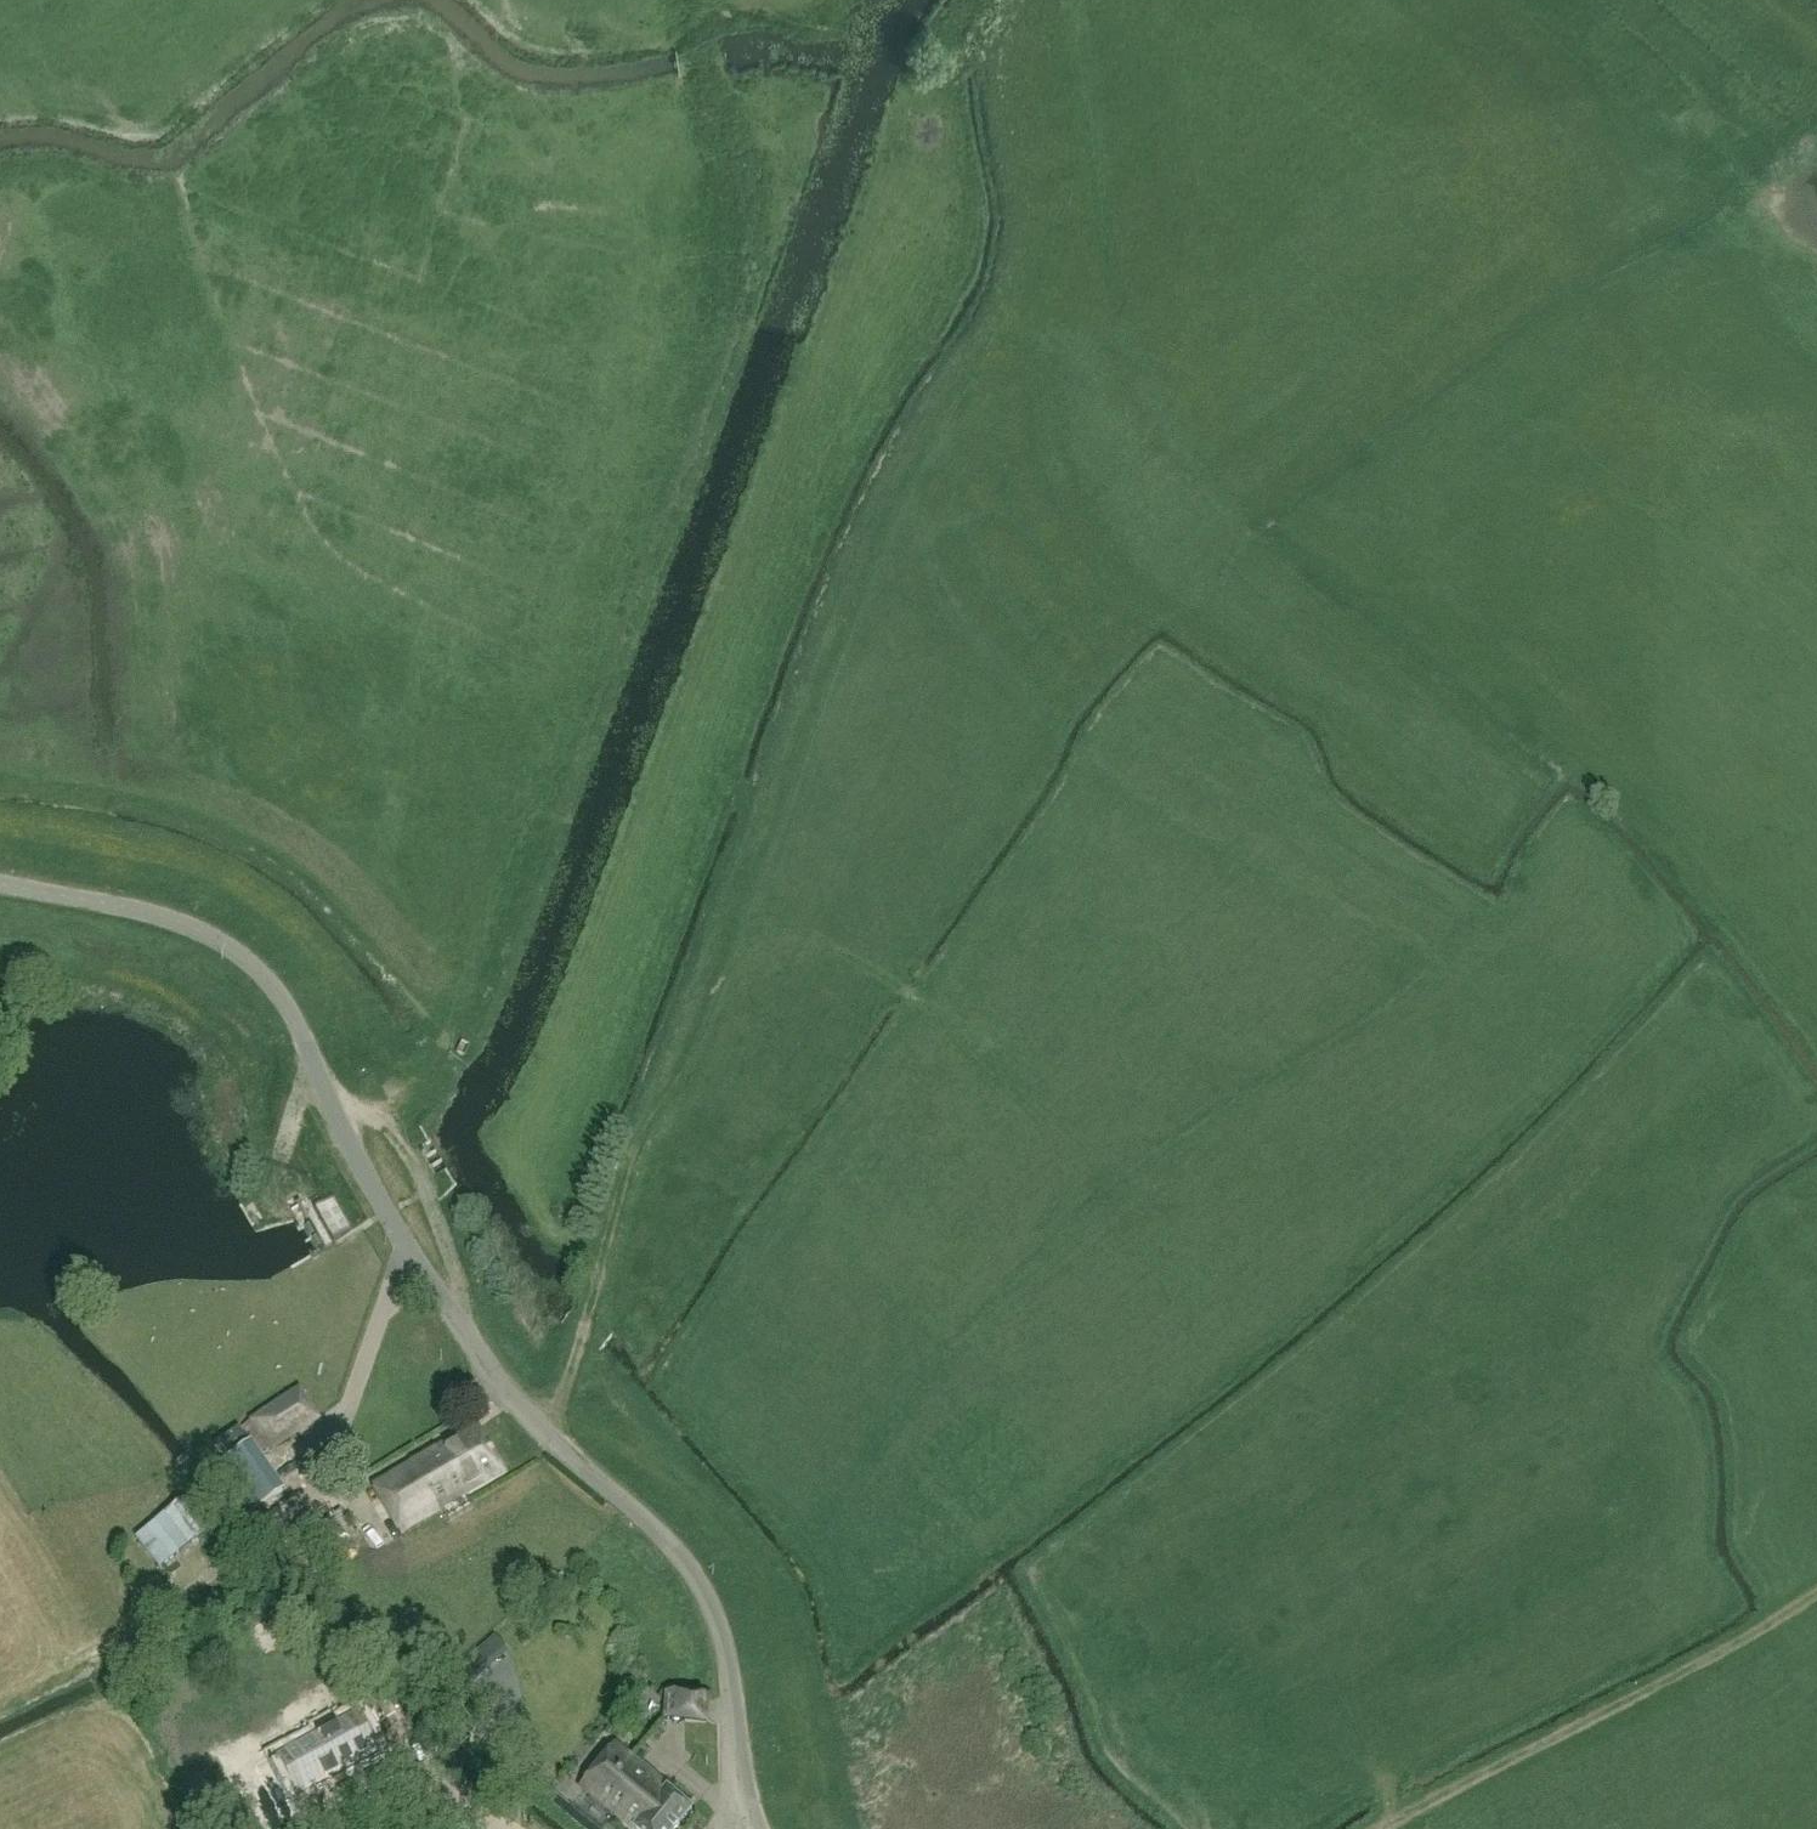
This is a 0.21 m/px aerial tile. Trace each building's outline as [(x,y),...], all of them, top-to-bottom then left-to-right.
[(333,1241),(351,1230),(333,1199),(324,1205),(315,1210),(333,1241)] [(167,1420),(194,1402),(144,1328),(118,1345),(167,1420)] [(320,1418),(299,1388),(247,1423),(247,1424),(242,1428),(261,1453),(267,1450),(270,1453),(320,1418)] [(508,1470),(479,1424),(371,1489),(399,1535),(508,1470)] [(245,1438),(237,1427),(213,1444),(221,1455),(245,1438)] [(284,1492),(251,1444),(219,1467),(253,1514),(284,1492)] [(135,1538),(160,1570),(197,1540),(211,1528),(186,1495),(172,1507),(135,1538)] [(138,1600),(145,1609),(152,1603),(146,1595),(138,1600)] [(667,1693),(665,1719),(707,1722),(709,1696),(667,1693)] [(478,1694),(458,1711),(477,1738),(498,1720),(478,1694)] [(375,1755),(355,1717),(336,1727),(335,1724),(314,1735),(316,1737),(277,1757),(298,1796),(325,1782),(339,1775),(338,1775),(375,1755)] [(692,1809),(667,1788),(666,1788),(614,1746),(581,1787),(633,1828),(676,1828),(692,1809)] [(435,1826),(438,1820),(430,1817),(427,1822),(435,1826)]
